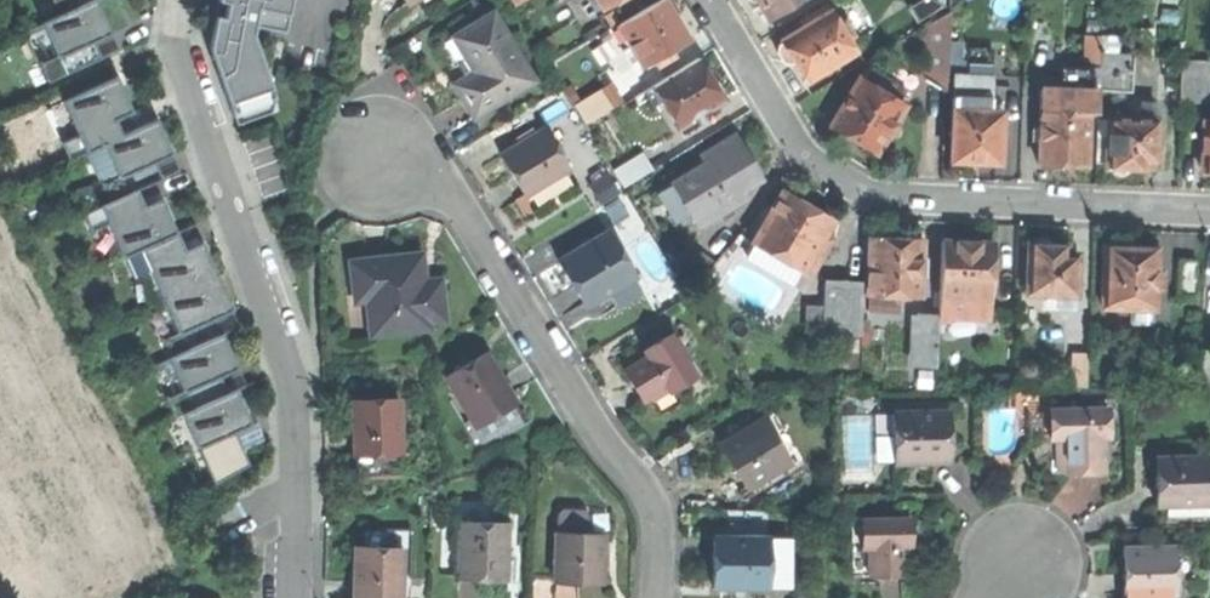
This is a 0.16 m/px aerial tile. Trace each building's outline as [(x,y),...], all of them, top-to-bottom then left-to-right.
[(59,16),(41,24),(56,57),(39,65),(48,83),(119,53),(118,51),(101,58),(94,43),(129,28),(116,0),(51,0),(59,16)] [(234,113),(277,100),(255,35),(256,28),(288,33),(294,0),(220,0),(220,2),(229,3),(227,19),(222,45),(212,47),(210,48),(234,113)] [(600,6),(596,0),(586,0),(592,10),(600,6)] [(616,25),(642,66),(652,59),(657,66),(672,56),(667,49),(685,38),(672,19),(661,0),(656,0),(616,25)] [(768,22),(803,0),(747,0),(749,4),(755,0),(760,9),(768,22)] [(922,79),(943,89),(948,8),(925,22),(922,79)] [(454,84),(474,118),(536,83),(494,11),(453,35),(467,59),(475,72),(467,77),(454,84)] [(797,73),(804,84),(856,52),(848,39),(839,24),(831,12),(780,43),(783,46),(779,49),(775,54),(781,64),(787,65),(791,63),(797,73)] [(222,45),(227,19),(217,18),(212,47),(222,45)] [(846,20),(839,24),(848,39),(855,35),(846,20)] [(1081,88),(1096,89),(1097,54),(1098,32),(1083,31),(1082,66),(1081,88)] [(1098,32),(1097,54),(1114,55),(1115,32),(1098,32)] [(1096,89),(1131,90),(1132,56),(1114,55),(1097,54),(1096,89)] [(696,57),(641,89),(651,107),(660,102),(674,127),(689,118),(693,126),(711,115),(706,106),(720,97),(708,78),(696,57)] [(1178,99),(1206,100),(1207,57),(1180,57),(1178,99)] [(463,69),(467,77),(475,72),(467,59),(460,63),(463,69)] [(1059,66),(1059,88),(1081,88),(1082,66),(1059,66)] [(951,72),(950,94),(989,96),(990,73),(951,72)] [(882,77),(876,88),(897,101),(904,89),(882,77)] [(117,78),(63,103),(78,137),(60,142),(69,162),(104,147),(118,178),(101,186),(107,204),(83,215),(92,234),(108,227),(133,278),(150,270),(179,334),(160,341),(184,393),(165,400),(175,420),(182,416),(206,467),(222,459),(229,475),(249,465),(234,435),(252,426),(237,390),(228,394),(221,379),(239,370),(216,320),(233,312),(202,243),(186,251),(163,200),(145,207),(139,192),(163,181),(156,164),(174,156),(157,120),(122,136),(116,122),(134,114),(117,78)] [(852,142),(877,156),(906,105),(897,101),(876,88),(859,79),(830,130),(852,142)] [(577,102),(587,120),(617,102),(606,84),(577,102)] [(1095,110),(1096,89),(1081,88),(1059,88),(1037,87),(1037,108),(1086,110),(1095,110)] [(972,160),(997,161),(999,107),(989,107),(989,96),(950,94),(948,160),(972,160)] [(1139,105),(1139,117),(1156,117),(1157,106),(1139,105)] [(1084,164),(1086,110),(1037,108),(1035,163),(1059,163),(1084,164)] [(1093,165),(1105,165),(1106,116),(1094,116),(1093,165)] [(1106,116),(1105,165),(1109,165),(1109,170),(1114,175),(1121,176),(1128,166),(1135,166),(1144,166),(1144,157),(1155,158),(1156,117),(1139,117),(1106,116)] [(679,135),(693,126),(689,118),(674,127),(679,135)] [(1202,118),(1201,158),(1197,165),(1208,174),(1209,172),(1209,118),(1202,118)] [(511,177),(522,195),(566,168),(542,130),(499,157),(511,177)] [(272,132),(251,139),(272,195),(292,188),(272,132)] [(687,214),(694,226),(741,200),(736,191),(757,179),(744,155),(733,135),(699,153),(704,163),(670,181),(687,214)] [(610,168),(622,187),(648,171),(636,152),(610,168)] [(669,223),(687,214),(670,181),(652,191),(669,223)] [(751,243),(807,275),(827,238),(819,234),(828,218),(804,204),(780,191),(751,243)] [(576,285),(588,305),(635,277),(609,233),(562,261),(576,285)] [(887,297),(917,299),(918,278),(927,278),(928,257),(919,256),(920,237),(894,236),(868,235),(865,296),(868,296),(887,297)] [(1051,294),(1074,295),(1075,254),(1064,254),(1064,245),(1057,245),(1048,244),(1048,241),(1043,236),(1037,236),(1033,240),(1033,244),(1027,244),(1026,294),(1051,294)] [(1135,308),(1155,308),(1156,287),(1156,271),(1156,248),(1137,248),(1126,248),(1126,243),(1122,238),(1112,238),(1109,243),(1108,247),(1103,247),(1102,307),(1135,308)] [(937,291),(990,293),(991,242),(963,242),(938,241),(937,291)] [(1075,245),(1064,245),(1064,254),(1075,254),(1075,245)] [(366,300),(372,337),(432,328),(430,320),(447,317),(443,288),(426,291),(424,281),(420,251),(348,261),(351,285),(364,283),(366,300)] [(1172,294),(1194,295),(1195,260),(1172,259),(1172,294)] [(432,280),(424,281),(426,291),(443,288),(441,278),(432,280)] [(926,299),(927,278),(918,278),(917,299),(926,299)] [(858,333),(860,280),(822,279),(820,331),(858,333)] [(354,302),(366,300),(364,283),(351,285),(354,302)] [(989,319),(990,293),(937,291),(936,312),(936,317),(989,319)] [(1073,309),(1074,295),(1051,294),(1051,309),(1073,309)] [(886,311),(887,297),(868,296),(867,310),(886,311)] [(1155,323),(1155,308),(1135,308),(1135,323),(1155,323)] [(935,345),(936,317),(936,312),(914,311),(914,344),(935,345)] [(633,386),(641,401),(666,386),(669,392),(693,378),(667,334),(643,348),(648,356),(624,371),(633,386)] [(935,364),(935,345),(914,344),(913,364),(935,364)] [(1199,382),(1209,382),(1209,348),(1199,348),(1199,382)] [(444,376),(470,421),(473,419),(511,398),(498,374),(486,352),(444,376)] [(1086,357),(1070,357),(1069,387),(1085,387),(1086,357)] [(1056,396),(1057,409),(1069,408),(1069,396),(1056,396)] [(521,415),(511,398),(473,419),(483,436),(521,415)] [(399,399),(353,401),(355,430),(356,456),(401,454),(399,399)] [(1066,436),(1067,470),(1083,469),(1102,469),(1101,433),(1107,433),(1107,407),(1069,408),(1057,409),(1049,409),(1050,437),(1057,436),(1066,436)] [(1027,437),(1050,437),(1049,409),(1026,410),(1027,437)] [(895,416),(896,464),(923,464),(952,463),(951,415),(895,416)] [(990,421),(994,452),(1017,449),(1014,419),(990,421)] [(734,469),(748,490),(786,466),(758,421),(720,445),(734,469)] [(1058,470),(1067,470),(1066,436),(1057,436),(1058,470)] [(402,473),(401,454),(356,456),(356,475),(402,473)] [(1157,502),(1209,501),(1209,454),(1156,456),(1156,481),(1157,502)] [(557,510),(556,533),(589,533),(590,511),(557,510)] [(873,546),(873,576),(904,576),(904,560),(903,546),(913,546),(913,518),(863,519),(864,546),(873,546)] [(461,521),(460,579),(481,579),(505,579),(506,522),(461,521)] [(365,528),(364,546),(402,547),(401,578),(410,578),(411,529),(365,528)] [(555,582),(603,583),(604,558),(604,534),(589,533),(556,533),(555,582)] [(714,564),(714,588),(772,587),(771,537),(713,538),(714,564)] [(791,537),(771,537),(772,587),(792,587),(791,537)] [(354,597),(401,597),(401,578),(402,547),(364,546),(356,546),(354,597)] [(1174,546),(1124,547),(1124,570),(1125,592),(1169,591),(1174,591),(1174,546)]
